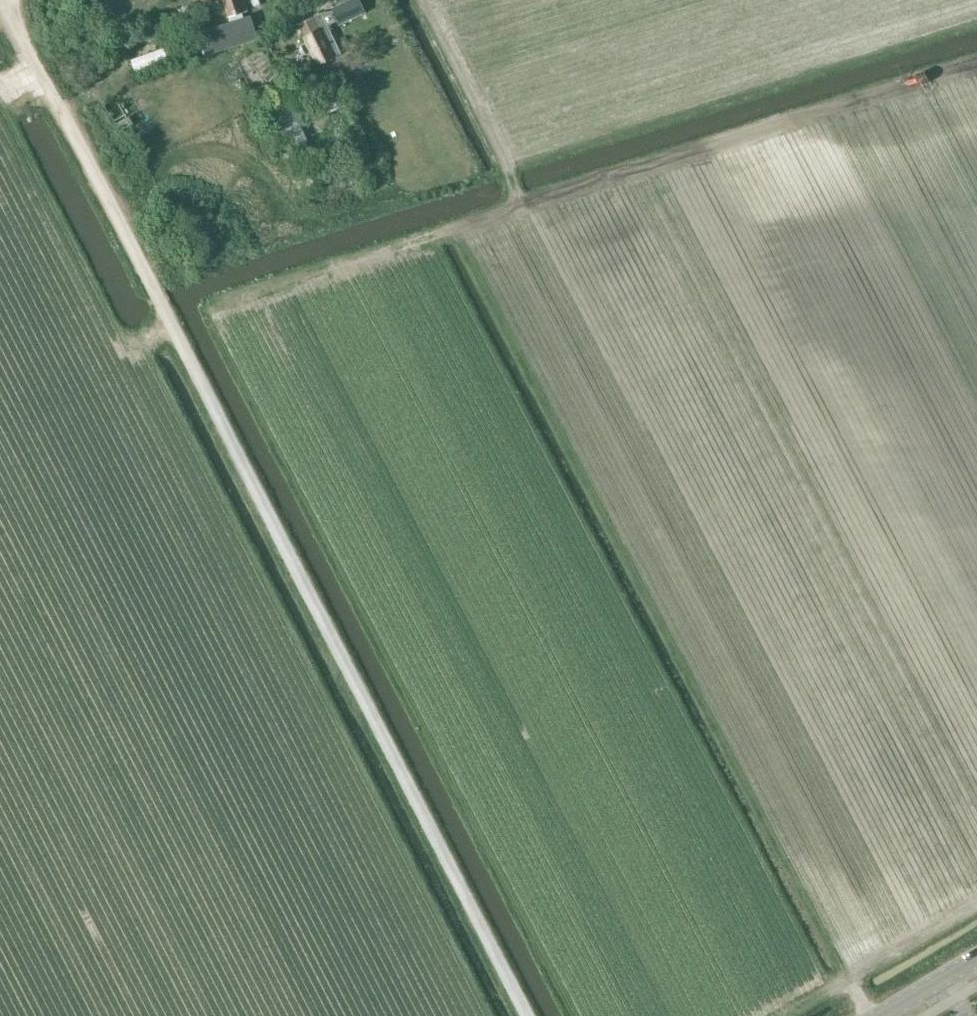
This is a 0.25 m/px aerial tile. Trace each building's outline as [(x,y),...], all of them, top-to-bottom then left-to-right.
[(229,16),(230,15),(229,24),(199,33),(203,46),(205,52),(210,51),(211,52),(230,46),(231,46),(231,44),(255,37),(249,17),(244,19),(242,11),(246,10),(244,0),(224,0),(229,16)] [(296,24),(307,46),(317,65),(341,54),(337,46),(327,24),(338,19),(339,20),(364,8),(360,0),(348,0),(333,7),(333,8),(322,13),(321,12),(296,24)] [(163,46),(131,58),(135,69),(167,58),(163,46)]
